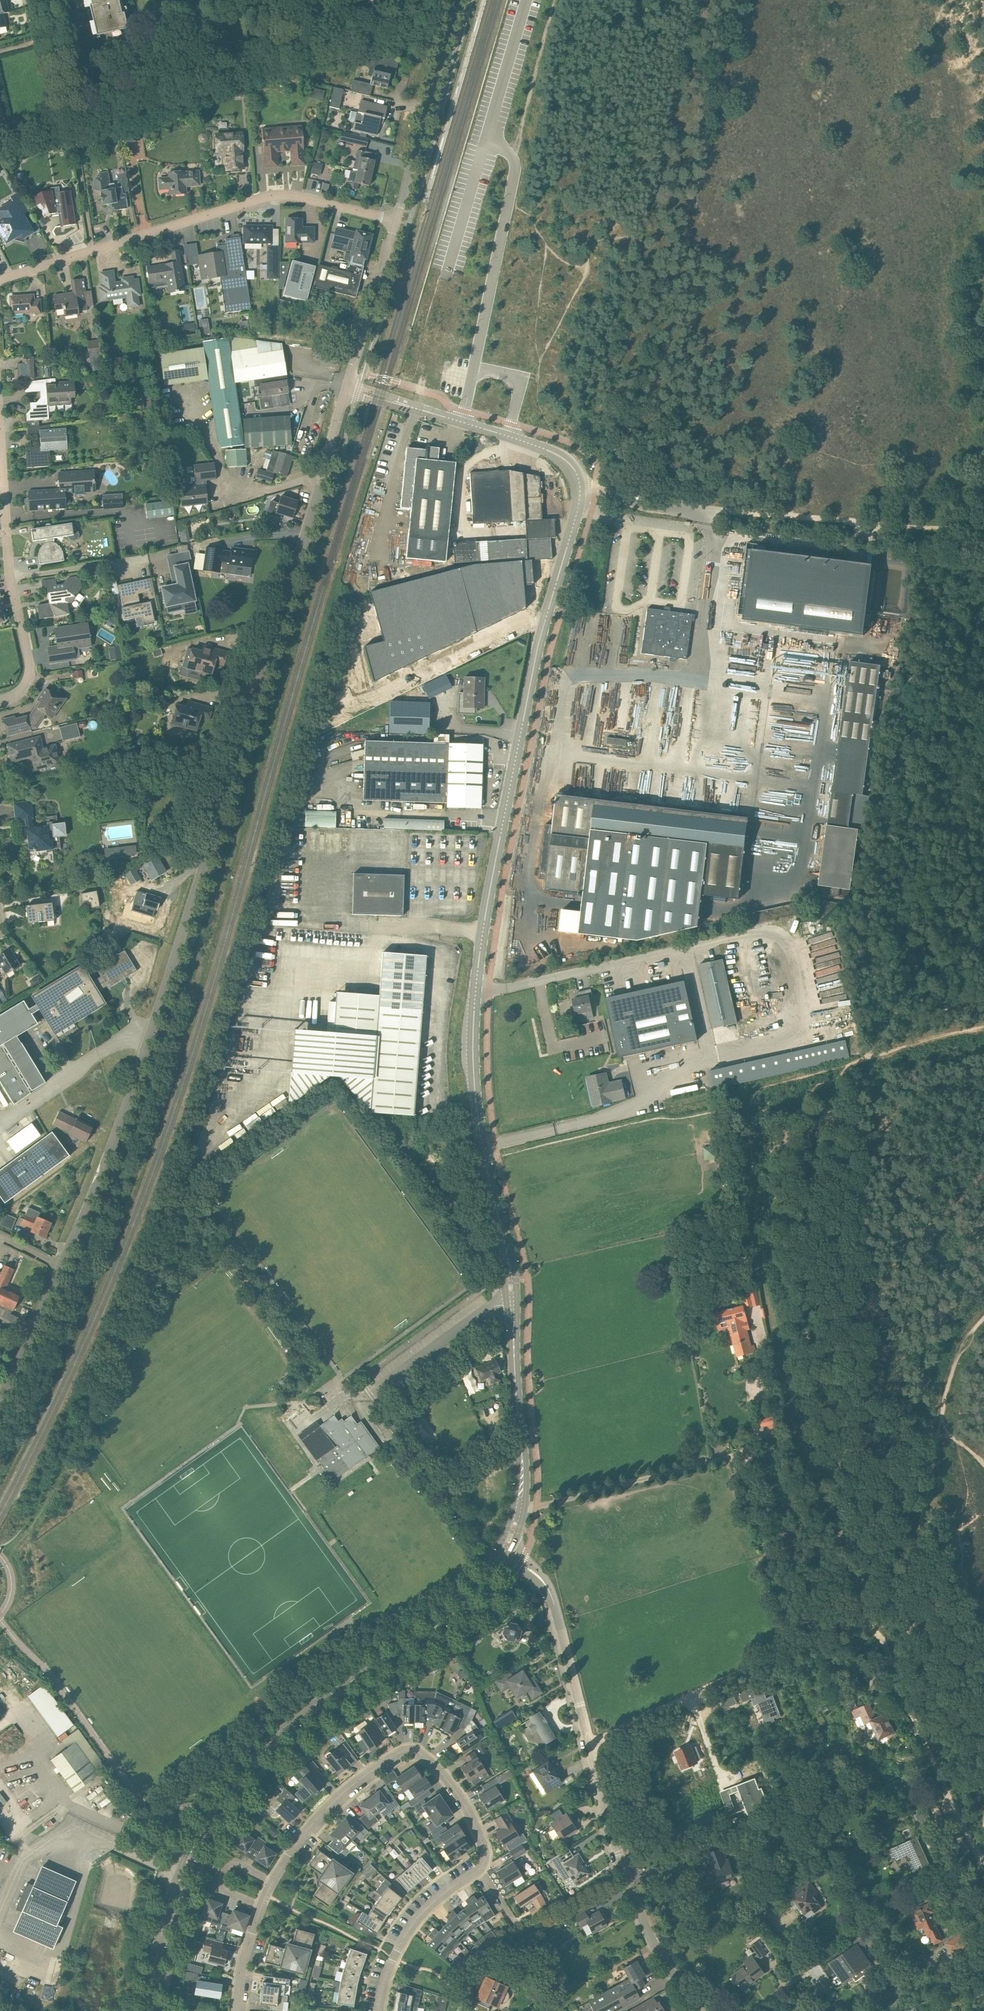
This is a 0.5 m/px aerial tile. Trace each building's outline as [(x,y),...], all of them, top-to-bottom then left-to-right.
[(92,5),(89,6),(93,21),(94,21),(95,26),(97,25),(99,34),(99,35),(99,36),(128,29),(128,28),(127,28),(124,14),(124,13),(123,9),(123,8),(121,0),(91,0),(92,5)] [(6,26),(3,13),(9,12),(8,6),(0,8),(0,28),(6,26)] [(396,74),(399,60),(388,58),(365,62),(364,66),(370,67),(368,76),(372,76),(370,85),(387,89),(389,81),(391,81),(393,73),(396,74)] [(372,88),(362,86),(363,82),(353,80),(350,92),(370,96),(372,88)] [(245,83),(236,84),(237,95),(246,95),(245,83)] [(329,107),(339,109),(343,90),(334,87),(329,107)] [(317,89),(315,96),(323,98),(325,91),(317,89)] [(384,119),(387,107),(361,101),(358,112),(356,111),(356,112),(384,118),(384,119)] [(356,112),(352,130),(360,132),(360,136),(365,138),(366,133),(376,135),(379,123),(383,123),(384,119),(384,118),(356,112)] [(125,143),(141,141),(138,126),(123,128),(125,143)] [(270,128),(262,129),(263,140),(262,140),(262,142),(263,142),(264,158),(265,168),(278,167),(277,152),(291,151),(292,166),(305,165),(304,155),(302,129),(274,131),(270,128)] [(208,140),(208,136),(206,134),(203,133),(200,134),(198,136),(198,140),(200,142),(203,143),(206,142),(208,140)] [(244,149),(242,133),(215,135),(216,151),(225,151),(227,170),(243,169),(242,149),(244,149)] [(355,135),(353,143),(367,146),(369,138),(365,138),(360,136),(355,135)] [(356,156),(354,169),(357,170),(372,173),(375,160),(364,158),(365,152),(358,150),(356,156)] [(313,162),(311,173),(320,176),(323,164),(313,162)] [(351,181),(349,188),(357,190),(358,183),(370,186),(372,173),(357,170),(354,169),(353,169),(351,181)] [(189,186),(200,185),(199,171),(185,172),(169,173),(169,178),(159,178),(160,189),(171,189),(173,190),(173,194),(186,194),(186,185),(189,185),(189,186)] [(117,210),(128,208),(126,194),(123,194),(122,188),(118,189),(117,186),(114,184),(114,183),(110,184),(108,172),(100,173),(100,177),(95,178),(93,189),(101,191),(103,205),(109,204),(109,206),(113,209),(117,209),(117,210)] [(55,212),(61,211),(64,226),(75,224),(70,191),(60,192),(59,187),(50,188),(51,191),(42,192),(33,198),(44,217),(50,214),(56,213),(55,212)] [(29,211),(18,193),(10,198),(12,201),(5,205),(5,207),(2,209),(1,213),(1,216),(3,219),(0,221),(0,235),(5,244),(15,239),(14,236),(14,233),(19,230),(24,238),(34,233),(23,215),(29,211)] [(302,219),(286,219),(286,238),(294,238),(294,243),(302,243),(302,242),(314,242),(314,227),(302,227),(302,219)] [(272,247),(272,226),(244,226),(244,243),(268,243),(268,246),(267,278),(278,278),(278,247),(272,247)] [(350,258),(346,272),(361,275),(371,235),(357,232),(357,233),(336,228),(333,242),(347,246),(345,257),(350,258)] [(251,309),(242,246),(240,237),(225,239),(226,245),(216,246),(217,253),(214,254),(214,253),(192,256),(193,265),(199,264),(201,280),(220,277),(225,313),(251,309)] [(180,261),(147,267),(150,283),(167,280),(169,293),(185,291),(180,261)] [(316,268),(293,261),(292,264),(289,275),(283,295),(307,302),(316,268)] [(280,264),(280,289),(283,289),(289,264),(280,264)] [(331,291),(356,297),(357,291),(360,282),(361,275),(346,272),(318,265),(314,281),(325,284),(333,286),(331,291)] [(141,295),(138,279),(133,280),(133,277),(122,278),(123,284),(116,286),(113,271),(100,273),(102,285),(100,285),(101,288),(99,288),(101,301),(127,297),(129,308),(139,306),(138,295),(141,295)] [(85,292),(85,289),(83,279),(71,281),(73,292),(54,295),(56,310),(64,309),(65,317),(79,315),(78,311),(87,309),(87,307),(93,306),(91,291),(85,292)] [(41,313),(40,299),(34,300),(34,295),(10,296),(11,306),(12,306),(12,314),(34,312),(34,314),(41,313)] [(291,302),(280,299),(280,308),(290,306),(291,302)] [(210,333),(208,319),(199,320),(201,335),(210,333)] [(250,329),(248,320),(239,322),(241,330),(250,329)] [(196,334),(194,322),(182,324),(184,336),(196,334)] [(282,352),(281,344),(229,337),(229,338),(228,338),(234,383),(235,383),(255,380),(256,386),(260,385),(262,396),(259,396),(261,409),(289,404),(287,393),(289,393),(283,351),(282,352)] [(235,383),(234,383),(228,338),(202,342),(203,347),(208,379),(217,440),(222,449),(244,445),(235,383)] [(104,372),(101,353),(98,340),(87,341),(89,354),(92,373),(104,372)] [(186,382),(208,379),(203,347),(182,351),(186,382)] [(164,386),(186,382),(182,351),(160,354),(164,386)] [(15,370),(16,380),(34,379),(33,363),(33,357),(23,358),(23,363),(17,364),(17,369),(15,370)] [(39,426),(39,420),(49,419),(48,405),(71,404),(71,398),(75,398),(74,381),(55,382),(56,379),(46,380),(46,391),(43,391),(44,398),(41,398),(37,402),(30,403),(31,409),(27,414),(27,421),(28,421),(28,428),(39,426)] [(245,447),(288,445),(292,445),(290,416),(243,419),(245,447)] [(66,428),(50,429),(49,425),(39,426),(28,428),(27,428),(28,436),(38,435),(39,447),(26,448),(27,467),(50,466),(49,450),(67,449),(66,428)] [(153,440),(154,452),(162,451),(160,439),(153,440)] [(448,540),(456,463),(438,461),(439,448),(430,447),(429,450),(406,448),(400,508),(411,509),(406,558),(445,562),(448,540)] [(227,467),(247,466),(246,449),(226,450),(227,467)] [(287,476),(293,457),(279,453),(273,451),(266,472),(259,469),(256,479),(270,483),(274,472),(287,476)] [(182,506),(207,503),(206,486),(204,486),(204,480),(217,479),(215,463),(194,465),(195,482),(192,487),(179,488),(180,496),(181,496),(182,506)] [(29,503),(30,510),(65,508),(64,493),(95,492),(94,470),(59,473),(59,480),(57,480),(57,481),(59,481),(60,485),(58,486),(60,486),(60,489),(29,491),(29,498),(27,498),(27,504),(29,503)] [(504,471),(494,471),(495,489),(524,488),(524,473),(509,470),(504,471)] [(494,471),(462,473),(463,490),(495,489),(494,471)] [(532,475),(524,473),(524,488),(525,521),(542,520),(542,519),(539,477),(539,476),(532,475)] [(495,489),(463,490),(464,515),(467,515),(468,522),(471,524),(525,521),(524,488),(495,489)] [(269,508),(267,515),(276,518),(277,513),(283,515),(293,518),(298,501),(281,496),(278,504),(271,502),(269,508)] [(123,498),(103,500),(104,509),(124,507),(123,498)] [(172,500),(146,504),(148,519),(174,515),(172,500)] [(542,520),(525,521),(526,539),(527,539),(555,537),(555,534),(554,520),(554,519),(542,519),(542,520)] [(41,528),(31,529),(33,541),(45,539),(49,539),(49,542),(48,542),(47,543),(46,543),(45,544),(44,544),(43,545),(42,546),(41,547),(40,548),(40,550),(39,551),(39,552),(39,553),(39,555),(39,556),(39,558),(40,564),(52,562),(64,561),(63,554),(63,551),(62,549),(61,548),(60,546),(59,546),(58,544),(55,543),(54,543),(54,538),(68,536),(69,539),(71,541),(75,541),(77,540),(79,537),(80,534),(78,531),(76,530),(73,529),(73,530),(72,523),(51,526),(51,525),(50,524),(49,524),(48,524),(47,524),(46,525),(45,526),(45,527),(41,528)] [(190,541),(188,527),(178,529),(181,543),(190,541)] [(549,558),(548,538),(527,539),(528,559),(530,559),(549,558)] [(526,539),(506,540),(507,560),(528,559),(527,539),(526,539)] [(506,540),(487,541),(488,561),(502,560),(507,560),(506,540)] [(479,542),(453,543),(455,563),(480,562),(479,542)] [(251,567),(254,550),(232,547),(231,551),(223,550),(224,549),(207,547),(203,571),(229,574),(230,564),(251,567)] [(801,550),(800,556),(747,549),(741,597),(746,598),(744,620),(864,636),(873,565),(845,561),(846,556),(801,550)] [(176,584),(161,587),(165,608),(183,604),(185,615),(197,612),(195,601),(197,601),(189,564),(192,564),(189,550),(170,555),(176,584)] [(489,587),(522,584),(532,583),(530,559),(528,559),(483,563),(489,587)] [(483,563),(472,564),(457,568),(475,632),(499,621),(489,587),(483,563)] [(475,632),(457,568),(432,575),(452,644),(475,632)] [(432,575),(407,582),(415,608),(420,628),(428,656),(452,644),(432,575)] [(37,605),(39,619),(69,614),(67,603),(71,603),(82,588),(80,580),(77,577),(68,578),(63,584),(57,585),(56,579),(41,581),(42,588),(47,587),(49,604),(37,605)] [(133,582),(117,585),(119,592),(120,592),(125,619),(143,616),(144,621),(154,619),(152,611),(158,610),(152,578),(141,580),(144,592),(148,591),(150,602),(140,604),(138,593),(136,594),(133,582)] [(407,582),(369,592),(376,619),(415,608),(407,582)] [(489,587),(499,621),(524,608),(522,584),(489,587)] [(415,608),(376,619),(381,639),(401,634),(420,628),(415,608)] [(641,653),(686,659),(692,614),(647,608),(641,653)] [(58,646),(48,647),(50,663),(76,659),(80,658),(78,648),(91,646),(88,623),(55,628),(58,646)] [(420,628),(401,634),(409,665),(428,656),(420,628)] [(401,634),(381,639),(382,642),(387,658),(391,673),(409,665),(401,634)] [(382,642),(363,647),(368,663),(387,658),(382,642)] [(224,665),(227,652),(204,645),(202,651),(193,649),(187,648),(182,667),(212,675),(215,663),(224,665)] [(119,646),(108,648),(110,661),(121,659),(119,646)] [(161,648),(152,651),(154,658),(163,655),(161,648)] [(387,658),(368,663),(373,682),(391,673),(387,658)] [(863,795),(881,665),(850,661),(849,672),(847,672),(846,679),(841,678),(839,691),(845,691),(842,708),(837,707),(835,720),(841,720),(839,731),(841,731),(827,825),(824,850),(819,886),(818,894),(849,898),(850,890),(859,830),(860,827),(863,827),(866,803),(863,803),(864,795),(863,795)] [(73,672),(74,678),(83,677),(82,670),(73,672)] [(421,684),(426,696),(452,685),(447,673),(421,684)] [(483,708),(484,678),(464,678),(463,692),(465,692),(465,708),(483,708)] [(58,710),(66,698),(57,691),(54,695),(45,688),(37,700),(41,702),(37,707),(36,707),(29,717),(27,717),(27,716),(15,719),(15,716),(3,719),(7,736),(31,729),(31,730),(37,729),(36,726),(45,714),(49,716),(55,708),(58,710)] [(208,721),(212,708),(189,701),(187,707),(177,705),(172,724),(196,730),(200,718),(208,721)] [(428,733),(429,703),(390,702),(389,732),(428,733)] [(77,723),(60,727),(63,741),(80,736),(77,723)] [(449,743),(449,734),(434,734),(434,743),(423,743),(422,772),(448,773),(449,743)] [(40,737),(8,745),(12,761),(32,756),(35,769),(60,763),(55,745),(43,748),(42,744),(40,739),(40,737)] [(626,739),(607,737),(606,744),(625,746),(626,739)] [(422,772),(423,743),(365,741),(365,749),(350,753),(353,761),(365,758),(364,770),(422,772)] [(482,752),(482,744),(449,743),(448,773),(448,801),(459,802),(458,808),(482,808),(482,807),(480,807),(481,797),(482,797),(481,797),(481,787),(482,787),(481,787),(481,776),(483,776),(483,775),(481,775),(481,768),(483,768),(483,767),(482,767),(482,761),(483,761),(483,760),(482,760),(482,753),(483,753),(483,752),(482,752)] [(421,802),(422,772),(364,770),(363,800),(421,802)] [(448,801),(448,773),(422,772),(421,802),(447,803),(448,801)] [(336,828),(336,811),(306,810),(306,806),(298,806),(306,779),(301,778),(288,825),(293,827),(293,826),(305,826),(305,827),(336,828)] [(739,899),(749,818),(556,794),(556,796),(557,796),(554,825),(545,824),(539,879),(548,880),(547,888),(584,892),(582,912),(562,909),(560,932),(579,934),(638,940),(698,927),(702,895),(739,899)] [(32,825),(31,818),(33,818),(31,801),(14,803),(16,820),(26,819),(27,826),(24,826),(25,831),(27,831),(29,849),(33,849),(34,850),(53,848),(53,838),(50,839),(50,837),(67,836),(65,822),(52,824),(52,823),(48,824),(48,826),(33,828),(33,825),(32,825)] [(384,818),(384,828),(444,831),(444,820),(384,818)] [(362,849),(363,833),(349,833),(349,848),(362,849)] [(152,879),(166,871),(158,857),(144,865),(152,879)] [(403,915),(404,875),(354,873),(352,914),(403,915)] [(100,906),(97,893),(97,891),(81,894),(83,901),(88,900),(91,902),(92,908),(100,906)] [(157,910),(160,898),(146,893),(145,897),(139,895),(137,902),(134,901),(131,911),(140,914),(143,905),(157,910)] [(26,906),(28,923),(54,921),(52,903),(26,906)] [(0,956),(0,964),(6,974),(20,966),(10,949),(0,956)] [(50,1025),(55,1034),(105,1003),(98,991),(107,986),(108,988),(137,971),(125,950),(96,968),(101,976),(92,981),(83,964),(32,995),(50,1025)] [(414,1115),(426,955),(383,952),(379,995),(336,992),(335,1002),(329,1001),(326,1032),(294,1029),(288,1102),(293,1102),(329,1076),(339,1077),(352,1093),(363,1107),(369,1108),(369,1111),(414,1115)] [(723,959),(698,965),(713,1028),(737,1023),(737,1022),(742,1021),(740,1013),(736,1014),(723,959)] [(29,981),(33,988),(44,982),(40,975),(29,981)] [(575,1014),(577,1022),(594,1019),(588,989),(578,991),(579,997),(559,1001),(562,1016),(575,1014)] [(698,1040),(689,1000),(611,1018),(607,999),(608,998),(606,998),(619,1058),(698,1040)] [(17,1035),(36,1023),(23,1001),(0,1015),(0,1044),(17,1035)] [(21,1043),(17,1036),(17,1035),(0,1044),(0,1081),(9,1096),(14,1104),(31,1093),(30,1091),(31,1090),(32,1091),(45,1082),(21,1043)] [(794,1051),(798,1070),(830,1062),(850,1057),(846,1039),(794,1051)] [(724,1067),(710,1070),(714,1089),(715,1088),(728,1085),(724,1067)] [(594,1106),(612,1102),(612,1100),(626,1097),(622,1080),(608,1083),(606,1073),(587,1077),(594,1106)] [(278,1090),(266,1097),(271,1106),(283,1099),(278,1090)] [(86,1142),(94,1126),(76,1117),(75,1119),(58,1111),(52,1123),(69,1132),(68,1134),(86,1142)] [(7,1141),(16,1153),(41,1135),(31,1123),(7,1141)] [(5,1203),(70,1156),(52,1131),(0,1169),(0,1197),(5,1203)] [(714,1147),(703,1147),(704,1159),(714,1159),(714,1147)] [(25,1214),(22,1222),(33,1227),(31,1231),(45,1237),(51,1223),(38,1217),(40,1213),(28,1207),(25,1214)] [(5,1213),(0,1225),(12,1230),(16,1218),(5,1213)] [(0,1272),(0,1304),(13,1310),(18,1299),(19,1299),(20,1297),(19,1296),(20,1294),(6,1287),(15,1267),(18,1261),(12,1258),(9,1267),(4,1265),(1,1272),(0,1272)] [(704,1276),(697,1282),(701,1287),(708,1280),(704,1276)] [(746,1308),(760,1304),(757,1291),(742,1295),(746,1308)] [(744,1305),(715,1312),(720,1330),(729,1328),(731,1339),(732,1339),(736,1356),(754,1352),(753,1346),(750,1346),(744,1322),(748,1321),(744,1305)] [(493,1383),(500,1380),(497,1373),(501,1372),(494,1357),(491,1359),(492,1360),(485,1363),(484,1362),(481,1363),(481,1365),(479,1366),(478,1364),(475,1366),(481,1381),(490,1377),(493,1383)] [(296,1376),(293,1372),(286,1377),(289,1382),(296,1376)] [(762,1400),(760,1400),(764,1418),(766,1417),(768,1424),(768,1426),(767,1426),(770,1438),(782,1436),(781,1434),(778,1421),(774,1422),(768,1398),(762,1400)] [(416,1405),(406,1411),(403,1413),(403,1414),(405,1418),(406,1418),(408,1416),(409,1415),(413,1421),(420,1417),(416,1411),(419,1409),(416,1405)] [(351,1415),(340,1423),(334,1415),(301,1439),(316,1461),(318,1459),(333,1480),(340,1475),(364,1458),(365,1459),(368,1456),(368,1455),(369,1455),(371,1458),(382,1451),(379,1447),(380,1447),(361,1421),(357,1423),(351,1415)] [(397,1471),(400,1468),(395,1461),(391,1463),(397,1471)] [(519,1642),(521,1630),(517,1624),(510,1622),(493,1633),(500,1644),(507,1640),(519,1642)] [(463,1670),(457,1673),(460,1679),(466,1675),(463,1670)] [(529,1682),(525,1676),(522,1672),(513,1677),(511,1673),(497,1682),(502,1690),(510,1685),(517,1696),(528,1689),(532,1697),(540,1692),(533,1680),(529,1682)] [(425,1674),(414,1681),(416,1684),(427,1677),(425,1674)] [(42,1682),(26,1694),(56,1736),(72,1725),(42,1682)] [(752,1688),(739,1693),(743,1703),(752,1699),(754,1705),(758,1704),(763,1718),(772,1714),(774,1718),(776,1717),(776,1718),(781,1717),(773,1695),(768,1697),(769,1698),(767,1699),(764,1692),(755,1695),(752,1688)] [(881,1688),(870,1692),(874,1702),(885,1697),(881,1688)] [(398,1701),(398,1709),(403,1709),(403,1723),(414,1723),(414,1704),(408,1704),(408,1698),(405,1698),(405,1690),(399,1690),(398,1698),(398,1701)] [(443,1694),(436,1691),(435,1699),(432,1710),(429,1722),(434,1723),(433,1724),(443,1729),(442,1730),(451,1713),(453,1708),(455,1704),(442,1698),(443,1694)] [(421,1698),(415,1695),(414,1704),(414,1723),(414,1722),(425,1722),(425,1721),(429,1722),(432,1710),(435,1699),(421,1698)] [(398,1714),(398,1709),(398,1701),(388,1704),(389,1709),(375,1719),(386,1735),(397,1729),(389,1717),(398,1714)] [(871,1702),(852,1710),(855,1718),(857,1717),(861,1726),(864,1725),(872,1721),(880,1738),(885,1736),(894,1732),(886,1714),(878,1717),(871,1702)] [(468,1715),(468,1714),(453,1708),(451,1713),(442,1730),(452,1735),(458,1722),(463,1725),(468,1715)] [(368,1709),(362,1713),(365,1718),(371,1714),(368,1709)] [(497,1728),(515,1717),(511,1709),(492,1720),(497,1728)] [(546,1743),(554,1737),(545,1722),(544,1722),(542,1719),(543,1719),(539,1712),(530,1717),(530,1718),(525,1722),(528,1727),(522,1731),(530,1744),(533,1743),(535,1743),(537,1744),(539,1746),(545,1742),(546,1743)] [(456,1741),(462,1752),(479,1741),(476,1736),(481,1733),(474,1723),(468,1715),(463,1725),(461,1729),(466,1732),(467,1734),(456,1741)] [(817,1717),(821,1725),(826,1723),(823,1715),(817,1717)] [(369,1748),(370,1750),(381,1743),(377,1736),(382,1733),(375,1722),(369,1725),(369,1724),(358,1731),(363,1738),(358,1742),(364,1752),(369,1748)] [(106,1769),(83,1736),(78,1728),(62,1740),(68,1747),(51,1759),(74,1792),(106,1769)] [(503,1729),(496,1733),(499,1737),(505,1733),(503,1729)] [(345,1758),(351,1754),(343,1744),(331,1753),(330,1752),(329,1752),(326,1755),(326,1756),(326,1757),(325,1758),(338,1774),(350,1764),(345,1758)] [(487,1751),(482,1744),(478,1747),(482,1754),(487,1751)] [(691,1747),(677,1752),(683,1769),(698,1764),(696,1760),(700,1759),(695,1747),(692,1749),(691,1747)] [(474,1785),(489,1775),(477,1757),(473,1751),(465,1757),(468,1762),(460,1767),(469,1781),(471,1780),(474,1785)] [(295,1774),(293,1775),(300,1783),(301,1781),(304,1785),(312,1794),(313,1795),(314,1794),(323,1786),(317,1779),(314,1776),(319,1772),(316,1769),(319,1767),(313,1761),(311,1763),(309,1761),(300,1769),(295,1774)] [(536,1769),(533,1771),(533,1772),(542,1786),(539,1788),(543,1794),(546,1792),(561,1783),(557,1776),(559,1773),(555,1767),(551,1767),(548,1761),(543,1764),(536,1769)] [(404,1790),(424,1776),(422,1778),(414,1766),(398,1777),(396,1779),(404,1790)] [(508,1769),(503,1773),(507,1779),(512,1776),(508,1769)] [(913,1771),(903,1776),(910,1788),(911,1790),(921,1784),(913,1771)] [(385,1776),(382,1778),(386,1785),(390,1783),(385,1776)] [(420,1794),(431,1786),(424,1776),(404,1790),(404,1791),(408,1788),(415,1797),(408,1802),(411,1807),(414,1805),(423,1799),(420,1794)] [(479,1796),(488,1810),(504,1799),(496,1786),(499,1784),(495,1777),(482,1785),(486,1791),(479,1796)] [(754,1777),(735,1785),(737,1789),(743,1786),(746,1793),(739,1795),(747,1814),(766,1807),(763,1802),(766,1801),(761,1787),(758,1788),(754,1777)] [(94,1791),(86,1797),(89,1801),(103,1791),(107,1797),(99,1803),(102,1808),(112,1800),(109,1796),(111,1794),(107,1788),(104,1790),(101,1785),(94,1790),(94,1791)] [(291,1803),(296,1797),(286,1788),(271,1806),(269,1808),(269,1811),(270,1813),(272,1815),(275,1816),(278,1815),(280,1814),(289,1823),(300,1811),(291,1803)] [(399,1805),(391,1793),(385,1798),(379,1790),(378,1791),(376,1791),(374,1793),(374,1794),(369,1798),(379,1811),(384,1816),(399,1805)] [(429,1816),(446,1804),(439,1794),(426,1803),(423,1799),(414,1805),(420,1815),(426,1811),(429,1816)] [(374,1815),(379,1811),(369,1798),(365,1801),(363,1801),(361,1803),(361,1804),(359,1806),(365,1813),(359,1818),(369,1828),(379,1821),(374,1815)] [(128,1804),(124,1810),(133,1816),(137,1810),(128,1804)] [(440,1823),(453,1815),(446,1804),(429,1816),(433,1822),(427,1826),(433,1834),(441,1828),(443,1827),(440,1823)] [(569,1812),(566,1814),(563,1816),(559,1809),(550,1815),(554,1821),(551,1823),(560,1838),(567,1833),(569,1835),(576,1830),(571,1822),(574,1820),(569,1812)] [(123,1812),(120,1818),(128,1823),(129,1823),(132,1817),(123,1812)] [(507,1812),(495,1820),(500,1829),(495,1832),(504,1846),(506,1844),(509,1850),(527,1839),(523,1834),(519,1836),(513,1827),(515,1826),(507,1812)] [(717,1824),(713,1813),(694,1819),(699,1831),(717,1824)] [(361,1840),(369,1832),(360,1823),(356,1827),(346,1818),(338,1826),(352,1839),(356,1835),(361,1840)] [(51,1820),(44,1825),(47,1828),(53,1824),(51,1820)] [(443,1848),(464,1834),(457,1824),(444,1832),(441,1828),(433,1834),(432,1835),(438,1844),(443,1841),(447,1846),(443,1848)] [(338,1826),(330,1834),(334,1838),(328,1845),(343,1858),(357,1844),(352,1839),(338,1826)] [(902,1837),(912,1833),(910,1828),(900,1832),(902,1837)] [(242,1832),(234,1844),(246,1852),(250,1846),(255,1849),(262,1839),(251,1832),(248,1836),(242,1832)] [(386,1832),(380,1838),(384,1843),(391,1838),(386,1832)] [(443,1848),(451,1860),(455,1857),(466,1850),(469,1848),(462,1836),(464,1835),(464,1834),(443,1848)] [(895,1847),(892,1848),(897,1860),(900,1858),(909,1854),(917,1870),(921,1868),(930,1864),(917,1837),(915,1838),(905,1842),(895,1847)] [(262,1839),(255,1849),(260,1852),(256,1859),(267,1866),(276,1853),(271,1850),(274,1846),(262,1839)] [(940,1845),(944,1854),(955,1848),(951,1839),(940,1845)] [(510,1851),(514,1858),(526,1851),(521,1844),(510,1851)] [(712,1865),(704,1868),(711,1887),(736,1877),(729,1858),(727,1859),(722,1847),(707,1853),(712,1865)] [(559,1854),(550,1859),(566,1884),(573,1880),(574,1883),(590,1873),(582,1862),(584,1861),(579,1854),(574,1857),(568,1848),(559,1854)] [(325,1900),(330,1904),(345,1883),(344,1882),(350,1873),(341,1867),(342,1866),(318,1849),(308,1865),(322,1875),(320,1876),(321,1880),(323,1881),(313,1895),(323,1903),(325,1900)] [(843,1853),(834,1857),(840,1871),(849,1867),(843,1853)] [(413,1864),(424,1877),(425,1876),(424,1876),(431,1870),(431,1871),(433,1869),(432,1869),(421,1856),(413,1864)] [(521,1875),(513,1862),(511,1858),(503,1863),(505,1867),(497,1872),(505,1885),(521,1875)] [(441,1867),(444,1871),(450,1867),(447,1863),(441,1867)] [(367,1877),(375,1868),(370,1864),(362,1872),(367,1877)] [(416,1884),(424,1877),(413,1864),(404,1871),(416,1884)] [(67,1902),(76,1882),(41,1867),(33,1885),(27,1882),(16,1909),(22,1912),(14,1929),(54,1947),(64,1925),(61,1924),(70,1903),(67,1902)] [(415,1884),(416,1884),(404,1871),(396,1878),(407,1891),(409,1890),(408,1889),(415,1884)] [(385,1878),(376,1891),(381,1895),(394,1906),(398,1901),(398,1902),(402,1897),(388,1886),(391,1883),(387,1879),(385,1878)] [(546,1904),(540,1894),(544,1891),(538,1881),(534,1884),(514,1897),(520,1907),(532,1899),(536,1907),(529,1910),(533,1917),(546,1910),(544,1905),(546,1904)] [(808,1881),(793,1893),(796,1897),(794,1899),(805,1914),(812,1908),(815,1912),(823,1907),(814,1897),(816,1896),(819,1892),(808,1881)] [(920,1890),(917,1884),(905,1891),(907,1895),(912,1892),(913,1894),(920,1890)] [(896,1898),(893,1894),(889,1897),(888,1894),(883,1897),(886,1903),(896,1898)] [(392,1909),(394,1906),(381,1895),(374,1904),(388,1914),(392,1909)] [(495,1915),(491,1908),(483,1895),(476,1899),(474,1895),(469,1898),(484,1920),(485,1921),(495,1915)] [(476,1926),(484,1920),(469,1898),(465,1901),(468,1905),(462,1909),(475,1926),(476,1926)] [(225,1912),(219,1910),(221,1904),(207,1899),(203,1913),(201,1919),(220,1926),(221,1926),(225,1912)] [(388,1915),(388,1914),(374,1904),(368,1914),(382,1923),(383,1923),(388,1915)] [(913,1911),(911,1912),(918,1929),(924,1926),(928,1937),(932,1935),(935,1943),(941,1940),(937,1930),(938,1930),(930,1912),(933,1910),(930,1904),(913,1911)] [(467,1933),(475,1926),(462,1909),(457,1914),(453,1910),(449,1913),(468,1935),(467,1933)] [(244,1930),(249,1915),(233,1910),(232,1915),(225,1912),(221,1926),(220,1926),(220,1928),(231,1931),(233,1927),(244,1930)] [(592,1933),(607,1925),(599,1910),(588,1917),(584,1910),(574,1916),(580,1927),(587,1923),(592,1933)] [(368,1928),(376,1933),(378,1931),(377,1931),(382,1923),(368,1914),(363,1911),(353,1927),(365,1933),(368,1928)] [(757,1920),(750,1911),(745,1916),(751,1924),(757,1920)] [(460,1942),(468,1935),(449,1913),(445,1917),(449,1921),(444,1926),(460,1942)] [(453,1950),(460,1942),(444,1926),(439,1931),(435,1927),(431,1931),(453,1950)] [(880,1926),(856,1938),(860,1944),(876,1936),(877,1938),(881,1936),(880,1934),(883,1933),(880,1926)] [(497,1927),(491,1931),(495,1936),(496,1936),(495,1935),(500,1932),(497,1927)] [(315,1933),(308,1931),(296,1928),(292,1945),(290,1944),(286,1946),(286,1948),(269,1943),(264,1962),(292,1969),(292,1968),(303,1971),(306,1961),(307,1961),(315,1933)] [(445,1959),(453,1950),(431,1931),(428,1935),(432,1939),(427,1944),(445,1959)] [(489,1932),(483,1936),(487,1942),(492,1938),(489,1932)] [(948,1946),(956,1957),(971,1946),(961,1933),(951,1940),(953,1943),(948,1946)] [(483,1936),(477,1941),(481,1946),(487,1942),(483,1936)] [(222,1949),(224,1942),(222,1942),(216,1940),(207,1938),(203,1951),(210,1953),(208,1961),(224,1965),(224,1963),(226,1964),(227,1963),(228,1962),(229,1961),(228,1959),(227,1958),(226,1958),(228,1950),(222,1949)] [(763,1945),(760,1940),(758,1942),(758,1941),(752,1945),(758,1954),(760,1958),(766,1954),(761,1947),(763,1945)] [(847,1943),(819,1962),(833,1983),(837,1988),(847,1982),(845,1979),(852,1974),(856,1980),(871,1969),(872,1968),(870,1964),(867,1961),(864,1956),(858,1948),(853,1951),(847,1943)] [(474,1946),(469,1951),(472,1954),(477,1950),(474,1946)] [(347,1959),(363,1963),(367,1953),(366,1953),(350,1948),(347,1959)] [(747,1964),(732,1975),(743,1991),(751,1985),(750,1983),(765,1973),(759,1965),(756,1961),(760,1958),(758,1954),(753,1957),(752,1955),(744,1961),(747,1964)] [(462,1959),(457,1965),(462,1968),(466,1962),(462,1958),(462,1959)] [(360,1974),(363,1963),(347,1959),(343,1968),(343,1970),(360,1974)] [(640,1997),(636,1990),(645,1985),(641,1978),(645,1976),(636,1960),(623,1967),(630,1979),(627,1981),(626,1980),(616,1986),(626,2005),(640,1997)] [(569,1976),(563,1969),(561,1967),(554,1974),(563,1982),(569,1976)] [(357,1984),(360,1974),(343,1970),(340,1980),(357,1984)] [(185,1979),(185,1980),(198,1979),(198,1973),(197,1973),(187,1971),(185,1979)] [(284,1995),(285,1985),(289,1985),(290,1978),(264,1975),(264,1981),(263,1981),(262,1987),(261,1987),(260,1992),(284,1995)] [(470,2010),(487,2010),(489,2008),(487,2007),(489,2004),(498,2007),(500,2003),(501,2003),(502,2004),(503,2004),(504,2003),(505,2003),(506,2003),(507,2002),(507,2001),(508,2001),(508,2000),(509,1999),(509,1998),(509,1997),(509,1996),(509,1994),(508,1994),(508,1993),(507,1992),(506,1991),(505,1991),(508,1986),(486,1976),(474,2001),(470,2010)] [(306,1991),(308,1980),(300,1979),(298,1990),(306,1991)] [(946,1979),(936,1986),(943,1997),(953,1990),(946,1979)] [(355,1995),(357,1984),(340,1980),(340,1981),(338,1991),(355,1995)] [(198,1996),(198,1993),(219,1997),(221,1985),(196,1981),(195,1987),(188,1987),(189,1997),(198,1996)] [(422,1990),(410,1986),(400,1983),(398,1991),(397,1991),(395,2003),(418,2007),(422,1990)] [(626,2005),(616,1986),(588,2001),(594,2010),(615,2010),(626,2005)] [(538,1989),(532,1992),(533,1994),(537,2002),(538,2004),(544,2000),(538,1989)] [(354,2006),(355,1995),(338,1991),(336,2003),(353,2006),(354,2006)] [(288,1995),(284,1995),(260,1992),(260,1998),(261,1998),(260,2003),(271,2005),(270,2009),(282,2010),(283,2001),(287,2001),(288,1995)] [(659,2001),(657,2003),(653,1997),(629,2010),(664,2010),(659,2001)] [(418,2007),(395,2003),(394,2010),(417,2010),(418,2007)]
